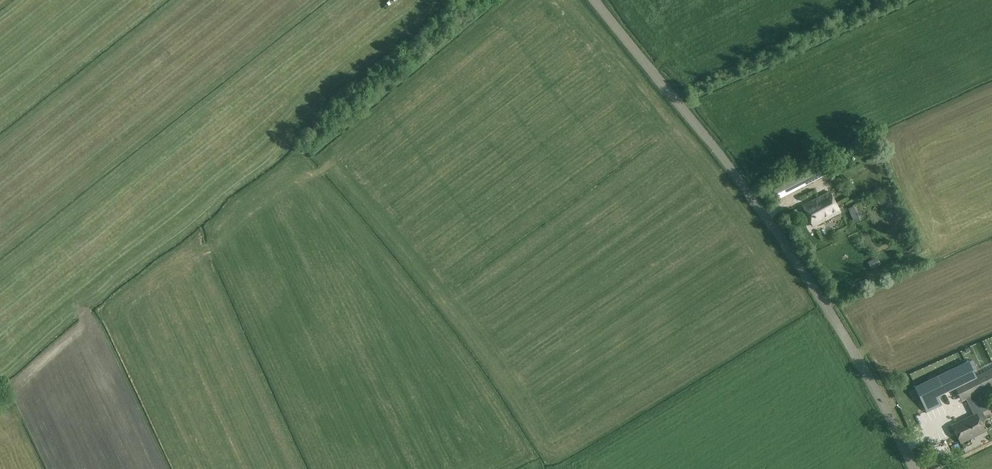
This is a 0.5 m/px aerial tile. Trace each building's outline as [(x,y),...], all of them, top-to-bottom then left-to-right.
[(818,168),(817,166),(773,190),(778,199),(822,177),(822,176),(833,170),(829,162),(818,168)] [(824,187),(835,183),(833,178),(823,182),(824,187)] [(840,212),(829,192),(803,206),(813,226),(840,212)] [(865,216),(859,204),(849,208),(854,221),(865,216)] [(790,220),(799,216),(796,209),(786,214),(790,220)] [(964,399),(966,398),(969,405),(991,394),(988,387),(991,385),(991,367),(955,385),(962,400),(964,399)] [(944,381),(950,378),(947,371),(941,374),(944,381)] [(929,401),(938,398),(935,387),(926,390),(929,401)] [(975,414),(972,416),(952,426),(960,442),(983,430),(975,414)]
